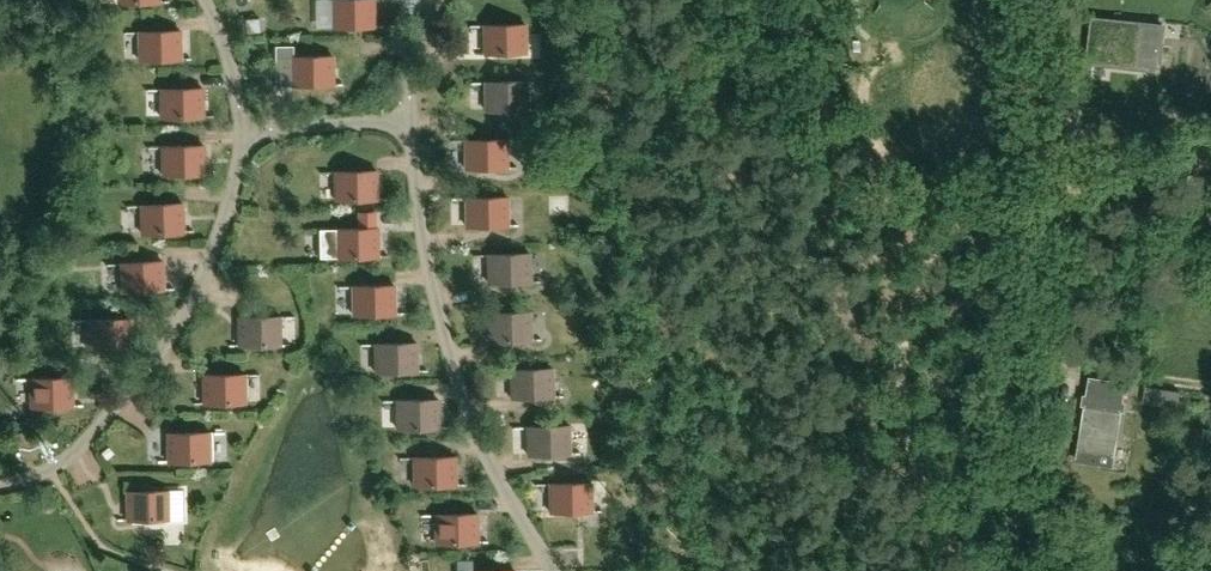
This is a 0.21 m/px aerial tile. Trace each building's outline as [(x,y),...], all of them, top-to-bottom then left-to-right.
[(375,26),(374,0),(332,0),(333,27),(375,26)] [(261,32),(260,18),(245,19),(246,33),(261,32)] [(1097,24),(1094,60),(1134,64),(1134,69),(1158,71),(1162,25),(1138,23),(1138,28),(1097,24)] [(485,53),(527,52),(526,24),(484,24),(485,53)] [(140,60),(182,59),(181,30),(139,31),(140,60)] [(277,46),(277,85),(292,85),(334,84),(333,55),(291,56),(291,46),(277,46)] [(486,110),(528,109),(527,80),(485,81),(486,110)] [(162,117),(204,116),(203,88),(161,89),(162,117)] [(466,168),(508,167),(507,139),(465,139),(466,168)] [(163,174),(205,174),(204,145),(162,146),(163,174)] [(336,200),(378,199),(377,170),(335,171),(336,200)] [(467,226),(509,225),(508,197),(466,197),(467,226)] [(143,234),(184,232),(183,203),(141,205),(143,234)] [(337,257),(379,256),(378,228),(320,229),(320,258),(337,257)] [(489,283),(531,282),(530,253),(488,254),(489,283)] [(123,292),(165,289),(163,261),(121,263),(123,292)] [(354,315),(395,314),(395,285),(353,286),(354,315)] [(490,341),(532,340),(531,311),(489,313),(490,341)] [(239,346),(281,345),(281,316),(239,317),(239,346)] [(88,348),(130,348),(129,319),(87,320),(88,348)] [(376,372),(418,371),(417,342),(375,344),(376,372)] [(512,398),(554,397),(553,368),(511,370),(512,398)] [(204,404),(246,403),(245,374),(203,375),(204,404)] [(1114,452),(1124,382),(1091,377),(1081,447),(1114,452)] [(31,407),(73,406),(73,378),(31,379),(31,407)] [(1145,387),(1143,403),(1157,405),(1160,389),(1145,387)] [(398,429),(440,428),(439,399),(397,400),(398,429)] [(529,455),(571,454),(570,425),(528,427),(529,455)] [(169,462),(210,461),(210,432),(168,433),(169,462)] [(415,486),(457,485),(456,457),(414,457),(415,486)] [(551,513),(593,512),(592,483),(550,484),(551,513)] [(127,520),(169,519),(169,490),(127,491),(127,520)] [(190,523),(189,492),(176,492),(177,523),(190,523)] [(437,543),(479,542),(478,514),(436,514),(437,543)]
